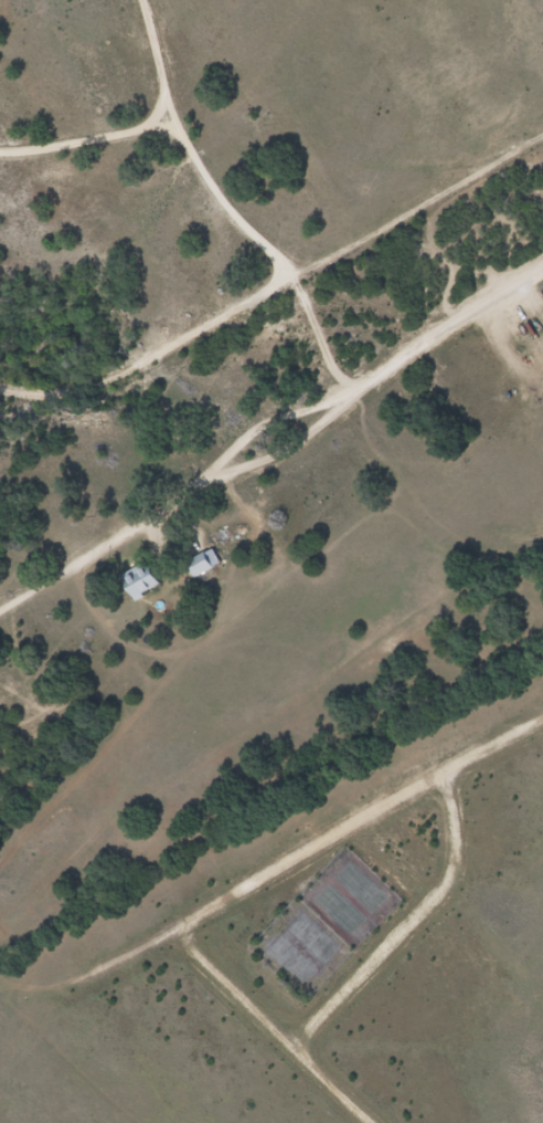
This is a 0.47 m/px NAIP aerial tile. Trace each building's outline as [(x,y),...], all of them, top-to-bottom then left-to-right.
[(210,554),(192,563),(199,579),(218,570),(210,554)] [(165,584),(150,562),(125,579),(140,601),(165,584)]
